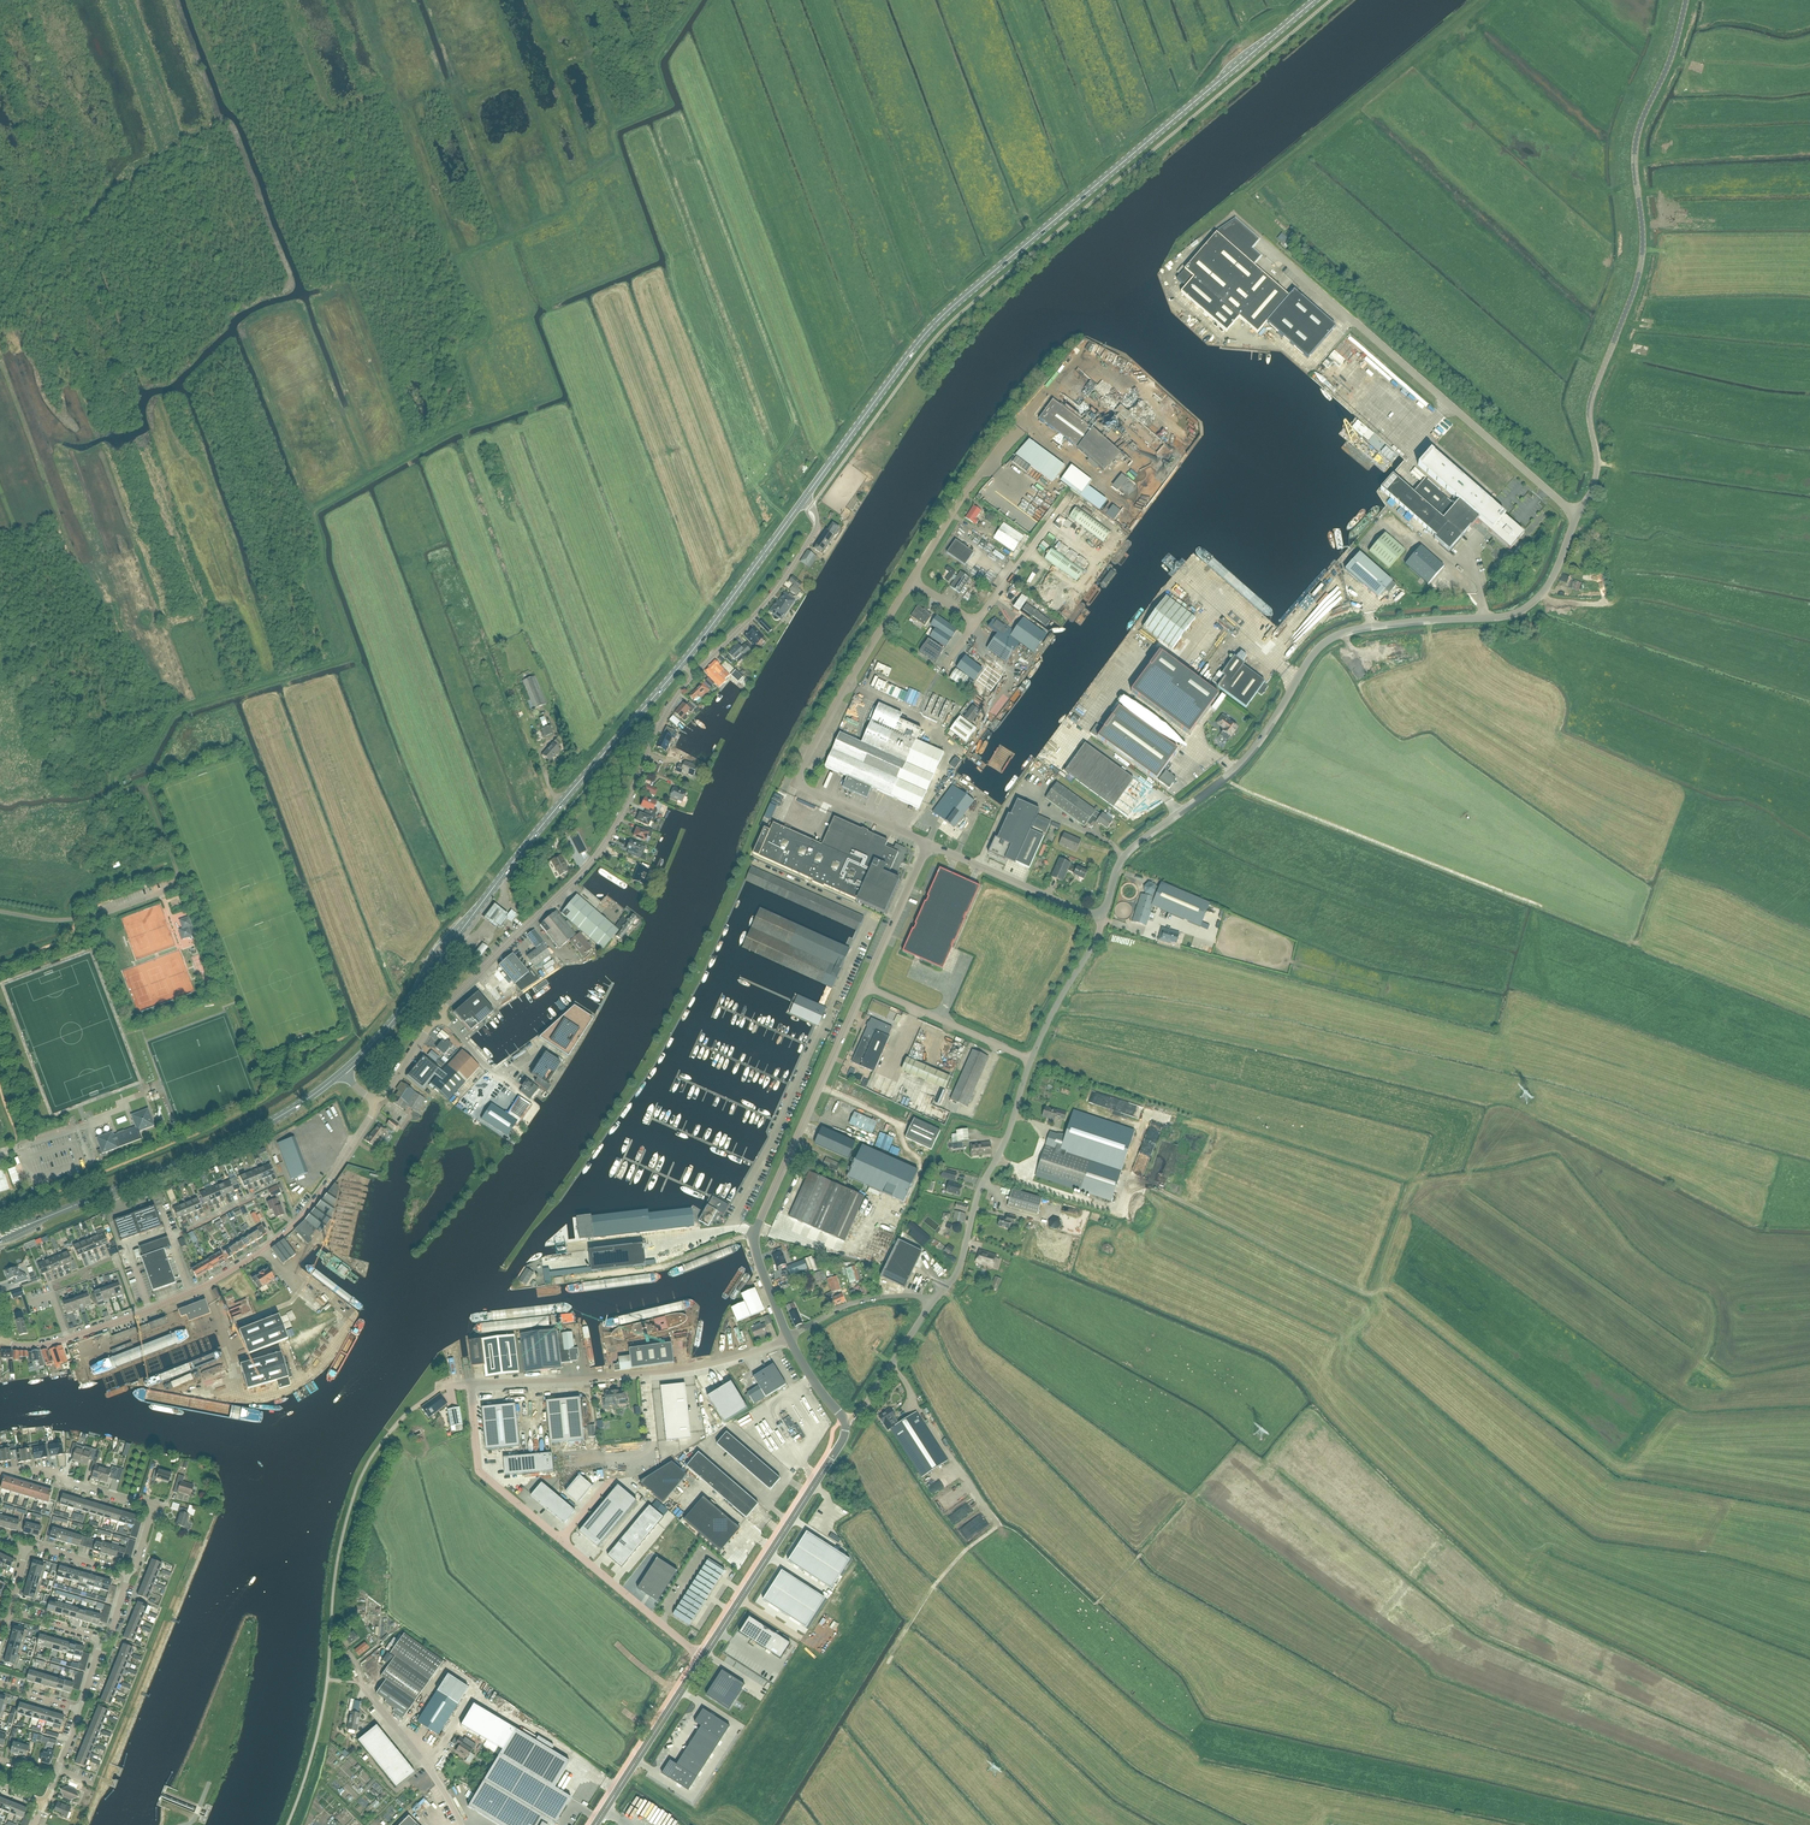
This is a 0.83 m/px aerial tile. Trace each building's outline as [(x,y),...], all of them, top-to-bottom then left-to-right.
[(1226,333),(1239,318),(1257,334),(1267,323),(1308,359),(1336,327),(1294,291),(1289,297),(1253,266),(1260,257),(1251,249),(1258,241),(1235,221),(1216,234),(1207,244),(1206,243),(1203,247),(1204,248),(1176,279),(1185,287),(1181,293),(1226,333)] [(1280,246),(1286,250),(1292,243),(1286,239),(1280,246)] [(1371,353),(1369,356),(1380,366),(1382,363),(1371,353)] [(1346,368),(1341,363),(1337,368),(1331,363),(1325,370),(1336,380),(1346,368)] [(1352,382),(1356,377),(1347,369),(1343,374),(1352,382)] [(1327,378),(1321,384),(1327,390),(1333,384),(1327,378)] [(1347,401),(1344,405),(1354,413),(1361,406),(1344,392),(1340,396),(1338,394),(1335,396),(1342,401),(1344,399),(1347,401)] [(1092,430),(1083,423),(1053,401),(1039,420),(1078,449),(1103,472),(1120,454),(1093,429),(1092,430)] [(1513,477),(1440,413),(1417,440),(1490,503),(1513,477)] [(1065,469),(1029,441),(1017,457),(1053,485),(1065,469)] [(1459,502),(1455,507),(1424,480),(1412,494),(1392,476),(1390,478),(1382,488),(1380,489),(1447,548),(1473,518),(1509,550),(1523,535),(1490,506),(1491,505),(1430,451),(1417,466),(1459,502)] [(1111,532),(1082,510),(1077,506),(1069,517),(1103,542),(1111,532)] [(965,519),(972,523),(974,519),(975,520),(976,519),(981,511),(974,507),(972,511),(971,510),(965,519)] [(1074,530),(1077,528),(1067,520),(1065,523),(1074,530)] [(1023,537),(1003,523),(993,539),(1013,552),(1023,537)] [(1388,570),(1405,551),(1385,534),(1369,552),(1388,570)] [(954,542),(946,554),(964,566),(972,554),(954,542)] [(1421,547),(1405,565),(1428,585),(1444,567),(1421,547)] [(1084,570),(1074,563),(1052,548),(1044,559),(1077,581),(1084,570)] [(807,567),(815,555),(807,551),(800,562),(807,567)] [(1359,554),(1345,570),(1377,599),(1385,591),(1389,595),(1396,586),(1392,583),(1359,554)] [(959,594),(964,586),(970,578),(960,572),(957,578),(953,575),(955,572),(948,567),(941,578),(949,583),(951,578),(955,581),(950,588),(959,594)] [(789,581),(794,585),(798,589),(802,584),(796,579),(793,576),(789,581)] [(1024,587),(1028,590),(1035,581),(1031,578),(1024,587)] [(1571,582),(1569,588),(1577,591),(1581,592),(1581,590),(1582,590),(1583,587),(1581,586),(1582,583),(1578,582),(1577,584),(1571,582)] [(1072,594),(1076,588),(1069,584),(1065,590),(1072,594)] [(801,591),(798,589),(794,585),(790,590),(796,596),(801,591)] [(1055,599),(1059,593),(1053,589),(1049,595),(1055,599)] [(1179,603),(1183,607),(1193,597),(1188,593),(1179,603)] [(770,612),(773,614),(773,615),(773,616),(773,617),(773,618),(773,619),(774,619),(774,620),(775,620),(776,620),(777,620),(778,620),(779,620),(779,619),(780,619),(783,615),(784,616),(794,601),(791,599),(793,597),(790,595),(788,597),(784,594),(778,603),(777,602),(770,612)] [(972,598),(967,594),(962,600),(968,604),(972,598)] [(1195,619),(1166,597),(1142,628),(1172,650),(1195,619)] [(1049,610),(1054,602),(1048,598),(1043,606),(1049,610)] [(924,609),(923,610),(918,606),(916,608),(917,608),(918,610),(916,613),(915,612),(912,615),(911,616),(911,617),(913,619),(920,623),(925,626),(932,616),(929,613),(927,612),(927,611),(929,609),(925,607),(924,609)] [(911,627),(910,629),(915,633),(921,625),(908,615),(903,621),(911,627)] [(945,647),(956,630),(936,617),(931,625),(936,629),(930,637),(945,647)] [(1005,663),(1019,644),(1033,654),(1046,636),(1023,619),(1010,637),(1005,633),(1009,629),(995,619),(988,628),(997,635),(987,650),(1005,663)] [(751,632),(749,634),(748,633),(745,636),(751,643),(759,651),(764,645),(763,644),(765,642),(762,639),(764,637),(755,628),(754,629),(753,627),(749,630),(751,632)] [(1129,634),(1117,661),(1124,664),(1136,638),(1129,634)] [(944,651),(928,640),(920,652),(936,663),(944,651)] [(743,655),(748,659),(753,654),(752,652),(755,650),(752,647),(748,642),(742,648),(738,644),(733,648),(734,649),(729,654),(736,661),(743,655)] [(1335,651),(1343,661),(1350,656),(1342,646),(1335,651)] [(914,657),(917,653),(911,648),(908,651),(914,657)] [(1189,735),(1218,696),(1160,653),(1131,692),(1189,735)] [(1284,653),(1279,657),(1285,662),(1289,658),(1284,653)] [(1264,684),(1265,683),(1242,666),(1244,664),(1234,657),(1221,675),(1225,677),(1217,687),(1246,708),(1257,693),(1261,696),(1268,687),(1264,684)] [(965,658),(956,669),(974,682),(983,670),(965,658)] [(716,661),(705,672),(708,675),(707,676),(719,687),(724,681),(723,680),(728,675),(719,665),(719,664),(716,661)] [(975,681),(980,685),(981,684),(985,687),(984,688),(989,692),(1000,678),(985,667),(975,681)] [(731,675),(737,681),(741,677),(742,678),(742,677),(734,669),(734,670),(735,671),(731,675)] [(949,679),(962,688),(963,685),(969,689),(973,683),(967,680),(968,679),(956,670),(949,679)] [(521,675),(523,681),(522,682),(533,709),(546,704),(535,677),(531,678),(528,672),(521,675)] [(1222,676),(1218,673),(1213,681),(1217,684),(1222,676)] [(711,687),(714,684),(708,678),(705,682),(711,687)] [(918,695),(904,689),(903,692),(878,682),(874,692),(917,708),(920,700),(916,699),(918,695)] [(701,699),(710,691),(702,684),(689,696),(693,700),(695,699),(697,701),(700,698),(701,699)] [(675,713),(684,721),(686,721),(687,719),(687,718),(685,716),(689,711),(691,713),(695,709),(689,703),(686,706),(683,703),(675,713)] [(840,734),(825,767),(847,777),(842,788),(867,799),(871,789),(918,810),(944,753),(916,740),(921,730),(905,723),(907,718),(901,716),(902,715),(879,704),(862,743),(840,734)] [(848,713),(853,716),(854,712),(856,713),(859,708),(852,705),(848,713)] [(972,706),(963,718),(971,724),(980,712),(972,706)] [(1158,782),(1169,789),(1173,784),(1175,784),(1175,781),(1176,780),(1172,777),(1172,775),(1170,775),(1165,772),(1163,775),(1161,773),(1178,751),(1119,708),(1098,738),(1156,780),(1157,780),(1159,781),(1158,782)] [(542,729),(545,736),(553,733),(550,726),(547,727),(544,717),(539,718),(543,729),(542,729)] [(1237,732),(1236,731),(1235,730),(1238,727),(1230,722),(1229,723),(1221,717),(1216,724),(1224,729),(1223,731),(1225,733),(1226,736),(1228,735),(1231,737),(1233,734),(1234,735),(1235,735),(1237,732)] [(959,720),(951,730),(965,741),(973,731),(959,720)] [(666,728),(657,747),(666,751),(672,738),(674,739),(677,733),(666,728)] [(557,748),(561,744),(562,745),(564,742),(564,740),(559,736),(556,740),(542,755),(549,762),(559,750),(557,748)] [(1064,772),(1066,773),(1065,775),(1071,780),(1074,783),(1076,780),(1113,808),(1134,780),(1085,744),(1064,772)] [(949,766),(955,770),(961,762),(955,758),(954,760),(949,766)] [(682,775),(683,772),(693,777),(697,767),(685,762),(683,767),(679,765),(676,773),(682,775)] [(656,774),(659,767),(654,764),(651,771),(656,774)] [(1092,816),(1096,811),(1056,783),(1045,799),(1084,827),(1092,816)] [(643,791),(651,795),(655,796),(657,789),(646,785),(643,791)] [(954,829),(955,827),(956,828),(959,825),(958,824),(974,802),(952,786),(932,812),(954,829)] [(674,789),(671,797),(670,799),(678,803),(679,800),(683,802),(686,794),(674,789)] [(644,799),(641,807),(647,810),(646,813),(653,816),(655,817),(657,810),(654,809),(656,804),(644,799)] [(775,804),(781,807),(784,803),(778,799),(775,804)] [(1040,811),(1018,801),(1011,816),(1009,815),(998,839),(995,837),(988,854),(1005,861),(1006,858),(1016,863),(1030,831),(1031,831),(1038,816),(1040,811)] [(1096,811),(1092,816),(1097,820),(1096,822),(1098,823),(1098,824),(1100,825),(1100,824),(1107,829),(1113,822),(1102,814),(1101,815),(1096,811)] [(656,817),(655,817),(653,816),(646,813),(645,816),(638,814),(637,817),(636,816),(634,820),(635,821),(647,826),(649,821),(653,823),(656,817)] [(1043,837),(1041,836),(1042,831),(1046,833),(1051,822),(1038,816),(1031,831),(1030,831),(1016,863),(1029,869),(1043,837)] [(753,854),(758,856),(813,880),(812,882),(823,887),(824,885),(857,900),(856,901),(884,913),(899,880),(888,875),(889,874),(895,876),(905,852),(905,849),(896,846),(894,851),(885,848),(888,842),(834,818),(822,845),(773,823),(770,831),(764,828),(753,854)] [(643,832),(636,829),(633,837),(645,842),(647,837),(650,838),(653,832),(644,829),(643,832)] [(1064,833),(1059,845),(1076,852),(1081,841),(1064,833)] [(641,847),(630,842),(629,842),(628,841),(626,846),(628,846),(626,849),(633,852),(631,855),(640,859),(642,853),(639,851),(641,847)] [(577,848),(580,854),(586,851),(583,845),(577,848)] [(559,853),(550,857),(552,861),(551,861),(556,870),(557,870),(559,875),(569,871),(561,856),(560,856),(559,853)] [(1084,880),(1087,872),(1077,867),(1077,869),(1070,866),(1071,865),(1059,859),(1051,877),(1063,883),(1068,871),(1074,874),(1074,876),(1084,880)] [(643,885),(645,878),(647,878),(649,878),(651,872),(650,871),(638,867),(632,881),(643,885)] [(753,867),(746,882),(857,930),(863,917),(753,867)] [(939,869),(902,952),(942,970),(980,887),(939,869)] [(1146,926),(1152,906),(1200,927),(1210,904),(1161,883),(1154,899),(1141,894),(1132,922),(1146,926)] [(1148,884),(1144,888),(1145,894),(1152,896),(1157,890),(1155,886),(1148,884)] [(577,896),(561,914),(602,950),(614,936),(620,940),(636,919),(630,914),(626,921),(622,918),(614,928),(577,896)] [(499,926),(500,927),(508,917),(506,916),(508,913),(495,903),(483,918),(497,928),(499,926)] [(760,908),(743,948),(827,986),(844,947),(760,908)] [(511,910),(507,915),(505,917),(511,921),(517,914),(511,910)] [(556,912),(540,925),(559,949),(575,936),(575,935),(577,933),(573,928),(571,930),(570,928),(572,927),(567,921),(565,923),(556,912)] [(179,921),(182,929),(179,931),(182,940),(192,936),(193,939),(196,938),(192,927),(188,917),(179,921)] [(1179,934),(1162,929),(1160,933),(1162,934),(1160,941),(1170,944),(1171,942),(1176,944),(1179,934)] [(536,948),(538,947),(543,943),(534,930),(527,936),(536,948)] [(591,949),(590,947),(591,945),(588,941),(587,943),(579,934),(570,942),(582,957),(591,949)] [(482,943),(473,954),(478,958),(487,947),(482,943)] [(543,945),(537,949),(527,957),(534,967),(550,955),(543,945)] [(831,987),(832,988),(849,949),(848,949),(844,947),(827,986),(831,987)] [(499,967),(515,986),(520,992),(539,980),(529,969),(527,971),(512,954),(498,966),(499,967)] [(207,976),(201,978),(204,987),(210,985),(207,976)] [(456,1010),(453,1013),(455,1016),(456,1015),(470,1032),(493,1012),(477,992),(456,1010)] [(823,1010),(821,1009),(802,1000),(801,1000),(795,1013),(796,1014),(815,1022),(817,1023),(818,1024),(819,1021),(824,1010),(823,1010)] [(568,1057),(593,1019),(574,1006),(538,1038),(568,1057)] [(880,1006),(879,1011),(889,1014),(890,1009),(880,1006)] [(853,1058),(860,1061),(862,1062),(860,1066),(874,1072),(890,1037),(888,1036),(892,1027),(871,1018),(853,1058)] [(441,1031),(437,1037),(444,1043),(449,1037),(441,1031)] [(450,1049),(452,1046),(447,1041),(445,1044),(442,1042),(436,1049),(443,1054),(449,1048),(450,1049)] [(818,1062),(824,1050),(818,1047),(813,1060),(818,1062)] [(479,1067),(462,1051),(441,1073),(437,1077),(431,1084),(448,1101),(479,1067)] [(972,1051),(950,1099),(967,1107),(989,1058),(972,1051)] [(531,1075),(538,1079),(536,1082),(535,1082),(535,1083),(547,1092),(550,1087),(546,1084),(560,1063),(545,1053),(531,1075)] [(437,1077),(441,1073),(437,1069),(423,1057),(407,1076),(422,1088),(433,1074),(437,1077)] [(442,1061),(439,1058),(435,1063),(441,1068),(441,1067),(444,1064),(444,1063),(442,1061)] [(902,1070),(931,1083),(935,1085),(945,1089),(950,1077),(907,1059),(902,1070)] [(871,1091),(877,1076),(873,1074),(866,1089),(871,1091)] [(531,1093),(528,1092),(532,1088),(535,1090),(538,1088),(533,1084),(533,1085),(526,1080),(522,1087),(524,1088),(521,1092),(528,1097),(531,1093)] [(417,1113),(420,1107),(425,1099),(417,1094),(401,1083),(395,1091),(397,1092),(395,1095),(397,1097),(393,1104),(403,1110),(406,1106),(417,1113)] [(153,1112),(162,1109),(158,1099),(156,1092),(147,1095),(153,1112)] [(514,1126),(517,1128),(532,1106),(519,1097),(507,1115),(491,1104),(481,1119),(507,1137),(514,1126)] [(1063,1120),(1066,1113),(1057,1110),(1057,1111),(1045,1108),(1042,1117),(1054,1121),(1055,1117),(1063,1120)] [(131,1116),(135,1127),(114,1135),(112,1132),(96,1138),(100,1149),(97,1151),(99,1155),(102,1154),(119,1148),(142,1139),(140,1135),(140,1134),(141,1134),(140,1133),(155,1127),(149,1110),(131,1116)] [(1111,1200),(1134,1131),(1074,1111),(1065,1137),(1050,1132),(1036,1175),(1111,1200)] [(855,1113),(850,1124),(872,1134),(877,1123),(855,1113)] [(122,1114),(112,1117),(116,1127),(125,1123),(122,1114)] [(394,1131),(398,1125),(390,1119),(388,1122),(386,1125),(394,1131)] [(905,1138),(931,1150),(940,1131),(914,1119),(905,1138)] [(369,1134),(364,1140),(374,1147),(376,1143),(379,1144),(388,1131),(379,1125),(371,1136),(369,1134)] [(851,1153),(853,1147),(855,1143),(822,1128),(815,1144),(848,1159),(850,1155),(851,1153)] [(969,1141),(968,1130),(956,1131),(956,1134),(957,1143),(952,1143),(953,1150),(963,1149),(962,1142),(969,1141)] [(458,1133),(444,1137),(447,1145),(470,1139),(468,1132),(458,1134),(458,1133)] [(277,1144),(284,1161),(301,1155),(294,1137),(277,1144)] [(970,1145),(971,1156),(992,1154),(990,1142),(970,1145)] [(490,1168),(485,1143),(477,1144),(482,1170),(490,1168)] [(917,1171),(863,1146),(848,1178),(903,1203),(917,1171)] [(301,1155),(284,1161),(291,1180),(307,1173),(301,1155)] [(826,1158),(823,1165),(837,1172),(840,1165),(826,1158)] [(263,1166),(268,1177),(271,1176),(273,1180),(276,1179),(269,1163),(263,1166)] [(257,1169),(262,1180),(265,1178),(267,1183),(266,1183),(267,1186),(271,1184),(270,1182),(268,1177),(263,1166),(257,1169)] [(251,1171),(256,1182),(259,1181),(261,1185),(264,1184),(262,1180),(257,1169),(251,1171)] [(941,1177),(954,1181),(957,1174),(943,1170),(941,1177)] [(251,1171),(245,1174),(250,1185),(253,1183),(255,1188),(258,1187),(256,1182),(251,1171)] [(844,1242),(864,1197),(809,1172),(789,1217),(844,1242)] [(250,1185),(245,1174),(239,1176),(244,1187),(247,1186),(249,1191),(252,1189),(250,1185)] [(229,1180),(234,1191),(237,1190),(239,1195),(242,1194),(235,1178),(229,1180)] [(223,1183),(228,1194),(231,1193),(234,1201),(237,1199),(234,1191),(229,1180),(223,1183)] [(343,1236),(356,1181),(349,1180),(336,1234),(343,1236)] [(926,1190),(932,1192),(935,1182),(928,1181),(926,1190)] [(946,1192),(948,1192),(949,1193),(951,1194),(952,1193),(959,1196),(962,1187),(954,1184),(954,1183),(949,1181),(946,1192)] [(228,1194),(223,1183),(217,1185),(222,1196),(225,1195),(229,1204),(231,1203),(228,1194)] [(309,1238),(314,1234),(313,1233),(316,1229),(321,1233),(332,1219),(339,1187),(337,1186),(335,1184),(328,1193),(305,1220),(294,1230),(298,1234),(296,1236),(301,1241),(302,1239),(308,1245),(312,1241),(309,1238)] [(217,1185),(211,1188),(216,1199),(219,1198),(221,1202),(223,1207),(226,1205),(222,1196),(217,1185)] [(268,1191),(271,1198),(281,1193),(278,1186),(268,1191)] [(216,1199),(211,1188),(205,1190),(210,1201),(213,1200),(215,1205),(216,1205),(218,1204),(216,1199)] [(212,1206),(210,1201),(205,1190),(199,1193),(204,1204),(207,1203),(209,1207),(212,1206)] [(1042,1199),(1013,1191),(1008,1207),(1037,1216),(1042,1199)] [(713,1196),(699,1221),(708,1226),(717,1211),(723,1215),(729,1205),(713,1196)] [(191,1201),(195,1211),(196,1211),(198,1210),(201,1217),(203,1217),(204,1216),(197,1198),(191,1201)] [(267,1202),(270,1210),(273,1209),(276,1218),(283,1215),(280,1206),(278,1206),(276,1199),(267,1202)] [(185,1203),(189,1214),(193,1212),(196,1221),(199,1219),(196,1211),(195,1211),(191,1201),(185,1203)] [(189,1214),(185,1203),(179,1206),(183,1216),(184,1216),(183,1216),(187,1215),(189,1220),(188,1220),(190,1224),(193,1223),(189,1214)] [(957,1203),(955,1208),(966,1211),(968,1206),(957,1203)] [(1113,1205),(1111,1213),(1118,1215),(1120,1207),(1113,1205)] [(183,1216),(179,1206),(173,1208),(177,1219),(181,1218),(182,1222),(185,1221),(184,1216),(183,1216)] [(691,1206),(574,1222),(577,1241),(694,1224),(691,1206)] [(114,1221),(113,1222),(115,1227),(120,1242),(121,1241),(161,1227),(161,1226),(158,1217),(154,1207),(114,1221)] [(233,1212),(235,1216),(236,1216),(241,1213),(239,1208),(238,1207),(232,1210),(233,1212)] [(235,1216),(233,1212),(232,1212),(232,1211),(225,1215),(228,1220),(234,1217),(234,1218),(236,1218),(235,1216)] [(955,1211),(952,1219),(954,1219),(957,1220),(956,1222),(964,1224),(966,1214),(955,1211)] [(255,1212),(250,1215),(255,1224),(260,1221),(255,1212)] [(943,1213),(941,1220),(948,1221),(951,1214),(950,1214),(950,1213),(948,1212),(948,1214),(943,1213)] [(1007,1220),(1000,1218),(998,1226),(1009,1229),(1011,1224),(1014,1225),(1016,1218),(1008,1216),(1007,1220)] [(219,1219),(220,1219),(220,1218),(219,1217),(213,1221),(214,1222),(216,1226),(221,1223),(219,1219)] [(911,1222),(906,1227),(911,1231),(908,1234),(923,1247),(931,1239),(911,1222)] [(958,1223),(954,1225),(952,1229),(956,1233),(960,1231),(962,1227),(958,1223)] [(243,1232),(249,1230),(247,1224),(241,1226),(243,1232)] [(256,1240),(258,1239),(258,1240),(263,1237),(262,1237),(267,1234),(261,1226),(257,1229),(253,1231),(251,1232),(256,1240)] [(102,1246),(105,1245),(107,1249),(110,1248),(108,1243),(108,1244),(104,1233),(102,1229),(96,1232),(97,1235),(102,1246)] [(249,1234),(249,1235),(246,1237),(250,1244),(256,1240),(251,1232),(249,1234)] [(167,1237),(139,1247),(142,1257),(164,1249),(171,1247),(169,1242),(167,1234),(166,1235),(167,1237)] [(92,1238),(96,1249),(99,1247),(101,1252),(104,1251),(102,1246),(97,1235),(92,1238)] [(250,1244),(246,1237),(240,1241),(245,1248),(250,1244)] [(96,1249),(92,1238),(85,1240),(90,1251),(93,1250),(95,1254),(98,1253),(96,1249)] [(284,1239),(271,1249),(283,1264),(296,1254),(284,1239)] [(90,1251),(85,1240),(79,1243),(84,1254),(87,1252),(91,1262),(93,1261),(91,1256),(92,1256),(90,1251)] [(920,1257),(922,1251),(898,1240),(881,1276),(905,1288),(918,1261),(920,1257)] [(240,1241),(234,1244),(239,1251),(245,1248),(240,1241)] [(84,1254),(79,1243),(73,1245),(78,1256),(81,1255),(83,1259),(86,1258),(84,1254)] [(218,1251),(224,1248),(220,1243),(215,1246),(218,1251)] [(229,1248),(233,1255),(239,1251),(234,1244),(229,1248)] [(646,1261),(644,1244),(589,1250),(591,1268),(566,1270),(567,1275),(656,1264),(655,1260),(646,1261)] [(955,1248),(949,1244),(944,1251),(950,1255),(955,1248)] [(233,1255),(229,1248),(222,1252),(227,1259),(233,1255)] [(775,1251),(773,1256),(777,1267),(786,1264),(782,1252),(783,1252),(781,1248),(775,1251)] [(142,1257),(140,1257),(143,1264),(144,1267),(153,1292),(153,1291),(176,1283),(164,1249),(142,1257)] [(996,1256),(979,1250),(976,1262),(997,1269),(1000,1259),(996,1258),(996,1256)] [(66,1265),(69,1264),(72,1271),(77,1269),(74,1261),(72,1262),(68,1251),(62,1254),(66,1265)] [(214,1256),(219,1264),(224,1261),(220,1253),(214,1256)] [(60,1267),(63,1266),(67,1275),(70,1274),(66,1265),(62,1254),(55,1256),(60,1267)] [(54,1270),(57,1269),(61,1277),(64,1276),(60,1267),(55,1256),(49,1259),(54,1270)] [(219,1264),(214,1256),(208,1259),(213,1268),(219,1264)] [(807,1270),(809,1274),(821,1269),(817,1258),(813,1260),(811,1257),(803,1260),(804,1261),(807,1270)] [(49,1259),(43,1261),(48,1272),(51,1271),(53,1276),(56,1274),(54,1270),(49,1259)] [(213,1268),(208,1259),(203,1263),(207,1271),(213,1268)] [(43,1261),(37,1264),(42,1275),(45,1273),(47,1278),(50,1277),(48,1272),(43,1261)] [(804,1261),(787,1267),(790,1276),(807,1270),(804,1261)] [(197,1266),(202,1274),(207,1271),(203,1263),(197,1266)] [(202,1274),(197,1266),(191,1270),(196,1278),(202,1274)] [(856,1271),(855,1269),(855,1266),(845,1269),(850,1285),(856,1283),(856,1281),(858,1281),(857,1276),(855,1272),(856,1271)] [(26,1275),(18,1271),(17,1268),(5,1272),(8,1280),(17,1277),(19,1283),(28,1280),(26,1275)] [(260,1275),(253,1279),(259,1289),(261,1288),(262,1289),(263,1289),(262,1287),(267,1284),(267,1285),(269,1283),(270,1284),(272,1283),(271,1282),(271,1281),(275,1279),(268,1269),(264,1272),(260,1274),(260,1275)] [(527,1269),(519,1281),(526,1286),(534,1274),(527,1269)] [(807,1270),(790,1276),(792,1280),(809,1274),(807,1270)] [(824,1271),(812,1275),(815,1284),(827,1281),(824,1271)] [(832,1292),(835,1291),(840,1290),(841,1290),(837,1276),(827,1279),(832,1292)] [(995,1277),(991,1286),(997,1289),(1001,1280),(995,1277)] [(115,1284),(112,1285),(116,1297),(122,1295),(117,1278),(114,1280),(115,1284)] [(97,1281),(94,1282),(97,1291),(93,1292),(97,1303),(104,1301),(100,1290),(97,1281)] [(108,1282),(109,1286),(106,1288),(110,1299),(116,1297),(112,1285),(111,1281),(108,1282)] [(797,1285),(795,1281),(780,1285),(781,1289),(797,1285)] [(100,1290),(104,1301),(110,1299),(106,1288),(104,1283),(101,1284),(103,1289),(100,1290)] [(24,1295),(22,1289),(11,1293),(12,1299),(24,1295)] [(82,1296),(85,1307),(92,1305),(88,1294),(86,1289),(83,1290),(85,1295),(82,1296)] [(216,1289),(212,1291),(217,1299),(221,1297),(216,1289)] [(741,1295),(742,1298),(743,1299),(744,1303),(735,1307),(731,1308),(731,1309),(737,1322),(740,1321),(743,1320),(764,1311),(755,1289),(741,1295)] [(85,1307),(82,1296),(80,1291),(77,1292),(78,1297),(75,1298),(79,1310),(85,1307)] [(831,1307),(837,1305),(833,1297),(833,1296),(831,1292),(825,1295),(827,1299),(827,1298),(831,1307)] [(79,1310),(75,1298),(74,1293),(70,1295),(72,1299),(69,1300),(73,1312),(79,1310)] [(845,1301),(841,1294),(833,1297),(837,1305),(845,1301)] [(73,1312),(69,1300),(68,1296),(65,1297),(66,1301),(63,1303),(67,1314),(73,1312)] [(178,1310),(181,1318),(186,1316),(188,1322),(210,1314),(205,1300),(178,1310)] [(797,1311),(790,1314),(795,1327),(802,1324),(797,1311)] [(17,1324),(20,1335),(27,1333),(23,1318),(22,1313),(19,1313),(18,1313),(18,1314),(15,1315),(16,1320),(17,1324)] [(248,1355),(288,1339),(278,1315),(239,1331),(248,1355)] [(769,1315),(764,1318),(767,1326),(772,1323),(769,1315)] [(165,1318),(138,1328),(138,1327),(137,1327),(138,1327),(111,1337),(110,1337),(113,1344),(140,1334),(141,1335),(168,1325),(165,1317),(165,1318)] [(617,1322),(599,1326),(601,1334),(619,1329),(617,1322)] [(757,1327),(752,1330),(755,1337),(767,1332),(764,1324),(760,1326),(759,1325),(757,1326),(757,1327)] [(638,1329),(639,1338),(659,1336),(658,1326),(647,1327),(647,1328),(638,1329)] [(571,1362),(570,1350),(564,1351),(562,1334),(558,1334),(557,1330),(521,1335),(525,1373),(562,1368),(561,1363),(562,1363),(571,1362)] [(578,1361),(577,1357),(579,1357),(578,1351),(574,1351),(574,1350),(574,1349),(574,1346),(573,1339),(575,1339),(574,1338),(574,1336),(573,1337),(572,1332),(572,1333),(562,1334),(564,1351),(570,1350),(571,1362),(577,1361),(578,1361)] [(606,1347),(623,1343),(623,1342),(629,1341),(628,1333),(618,1335),(619,1338),(615,1339),(614,1336),(604,1338),(606,1347)] [(515,1335),(481,1340),(481,1339),(470,1341),(473,1367),(485,1365),(486,1378),(519,1374),(515,1335)] [(615,1371),(630,1369),(630,1368),(673,1363),(671,1345),(630,1350),(631,1356),(629,1356),(620,1357),(620,1364),(614,1365),(615,1371)] [(59,1365),(67,1362),(62,1346),(49,1350),(50,1350),(52,1349),(52,1350),(53,1352),(52,1353),(55,1362),(58,1362),(59,1365)] [(130,1346),(116,1350),(117,1357),(131,1353),(130,1346)] [(41,1350),(45,1362),(47,1367),(54,1365),(52,1359),(51,1360),(47,1349),(41,1350)] [(40,1350),(32,1351),(32,1352),(28,1353),(28,1357),(29,1359),(29,1361),(29,1362),(39,1361),(39,1367),(44,1366),(44,1364),(40,1350)] [(11,1351),(2,1351),(2,1359),(12,1359),(11,1351)] [(23,1357),(28,1357),(28,1353),(28,1351),(13,1351),(13,1361),(23,1361),(23,1357)] [(97,1365),(117,1358),(115,1352),(95,1359),(97,1365)] [(240,1365),(247,1390),(276,1381),(279,1389),(290,1386),(281,1353),(240,1365)] [(148,1388),(222,1361),(220,1355),(145,1382),(148,1388)] [(763,1371),(776,1391),(786,1385),(774,1364),(763,1371)] [(776,1391),(763,1371),(753,1377),(759,1386),(766,1397),(776,1391)] [(731,1382),(708,1397),(724,1423),(747,1409),(731,1382)] [(661,1386),(666,1441),(691,1438),(686,1384),(661,1386)] [(766,1397),(759,1386),(748,1393),(755,1404),(766,1397)] [(615,1391),(616,1405),(620,1404),(619,1400),(626,1399),(625,1390),(624,1390),(623,1390),(621,1390),(621,1391),(615,1391)] [(604,1406),(616,1405),(615,1391),(609,1392),(608,1391),(606,1391),(606,1392),(605,1392),(605,1399),(603,1399),(604,1406)] [(440,1393),(421,1408),(428,1418),(447,1403),(440,1393)] [(585,1440),(580,1398),(546,1401),(551,1443),(585,1440)] [(482,1408),(486,1450),(520,1446),(516,1405),(482,1408)] [(459,1408),(447,1410),(449,1427),(461,1425),(459,1408)] [(884,1424),(888,1430),(890,1429),(892,1428),(899,1424),(895,1418),(894,1419),(893,1417),(895,1416),(890,1409),(886,1411),(886,1412),(879,1417),(883,1424),(884,1424)] [(916,1412),(901,1422),(896,1426),(892,1428),(890,1429),(922,1478),(948,1461),(916,1412)] [(795,1426),(789,1416),(783,1420),(788,1430),(794,1426),(802,1440),(805,1438),(797,1424),(795,1426)] [(759,1428),(757,1431),(768,1444),(771,1441),(759,1428)] [(730,1446),(735,1440),(727,1432),(722,1438),(730,1446)] [(9,1443),(8,1433),(0,1434),(0,1444),(9,1443)] [(725,1451),(730,1446),(722,1438),(717,1444),(725,1451)] [(738,1452),(743,1446),(735,1440),(730,1446),(738,1452)] [(55,1443),(57,1456),(64,1455),(62,1444),(58,1444),(57,1442),(55,1443)] [(55,1443),(48,1444),(51,1457),(57,1456),(55,1443)] [(79,1463),(83,1450),(76,1448),(77,1444),(72,1443),(69,1454),(73,1455),(71,1460),(79,1463)] [(2,1450),(4,1462),(11,1461),(11,1458),(14,1458),(12,1449),(11,1444),(8,1445),(8,1449),(2,1450)] [(11,1444),(12,1449),(14,1458),(14,1459),(17,1458),(18,1463),(25,1462),(22,1450),(22,1447),(15,1448),(15,1445),(13,1444),(11,1444)] [(38,1445),(38,1444),(32,1445),(32,1450),(34,1457),(34,1460),(41,1459),(38,1445)] [(47,1458),(47,1454),(48,1454),(46,1444),(45,1445),(45,1444),(38,1445),(41,1459),(47,1458)] [(733,1458),(738,1452),(730,1446),(725,1451),(733,1458)] [(745,1459),(751,1453),(743,1446),(738,1452),(745,1459)] [(83,1450),(79,1463),(87,1465),(88,1460),(92,1461),(92,1460),(95,1449),(91,1448),(91,1449),(84,1447),(83,1450)] [(22,1450),(25,1462),(31,1461),(29,1448),(22,1450)] [(99,1480),(103,1467),(95,1465),(96,1461),(100,1451),(95,1449),(92,1460),(92,1461),(89,1471),(93,1473),(91,1478),(99,1480)] [(692,1471),(704,1457),(699,1452),(687,1466),(692,1471)] [(740,1464),(745,1459),(738,1452),(733,1458),(740,1464)] [(552,1453),(504,1458),(505,1476),(554,1471),(552,1453)] [(753,1465),(758,1459),(751,1453),(745,1459),(753,1465)] [(704,1457),(692,1471),(697,1476),(710,1462),(704,1457)] [(748,1471),(753,1465),(745,1459),(740,1464),(748,1471)] [(761,1472),(766,1466),(758,1459),(753,1465),(761,1472)] [(710,1462),(697,1476),(702,1480),(715,1466),(710,1462)] [(671,1463),(640,1482),(664,1503),(687,1476),(671,1463)] [(755,1477),(761,1472),(753,1465),(748,1471),(755,1477)] [(103,1467),(99,1480),(107,1482),(108,1477),(112,1479),(115,1467),(111,1466),(110,1470),(103,1467)] [(715,1466),(702,1480),(708,1485),(720,1471),(715,1466)] [(766,1466),(761,1472),(768,1478),(773,1473),(766,1466)] [(169,1482),(171,1473),(158,1469),(158,1471),(154,1470),(151,1479),(156,1480),(156,1478),(169,1482)] [(720,1471),(708,1485),(713,1489),(725,1475),(720,1471)] [(763,1484),(768,1478),(761,1472),(755,1477),(763,1484)] [(768,1478),(775,1484),(780,1479),(773,1473),(768,1478)] [(193,1486),(182,1483),(184,1477),(178,1475),(173,1492),(177,1494),(178,1491),(190,1495),(193,1486)] [(593,1486),(580,1475),(566,1492),(579,1503),(593,1486)] [(725,1475),(713,1489),(718,1494),(730,1480),(725,1475)] [(10,1492),(14,1480),(4,1477),(0,1489),(10,1492)] [(768,1478),(763,1484),(770,1490),(775,1484),(768,1478)] [(20,1495),(23,1482),(14,1480),(10,1492),(20,1495)] [(730,1480),(718,1494),(723,1498),(735,1484),(730,1480)] [(29,1497),(33,1485),(23,1482),(20,1495),(29,1497)] [(576,1511),(542,1483),(531,1496),(565,1524),(576,1511)] [(735,1484),(723,1498),(728,1502),(734,1495),(740,1488),(735,1484)] [(38,1500),(42,1488),(33,1485),(29,1497),(38,1500)] [(637,1501),(618,1485),(579,1532),(598,1548),(637,1501)] [(42,1488),(38,1500),(47,1503),(51,1491),(42,1488)] [(744,1504),(750,1497),(740,1488),(734,1495),(744,1504)] [(950,1505),(950,1506),(963,1498),(959,1491),(957,1492),(955,1489),(938,1500),(944,1509),(950,1505)] [(59,1504),(67,1507),(70,1497),(62,1494),(59,1504)] [(753,1511),(744,1504),(734,1495),(728,1502),(746,1518),(753,1511)] [(67,1507),(74,1509),(77,1499),(70,1497),(67,1507)] [(721,1552),(740,1529),(703,1497),(683,1520),(721,1552)] [(750,1497),(744,1504),(753,1511),(758,1504),(750,1497)] [(74,1509),(81,1511),(84,1501),(77,1499),(74,1509)] [(81,1511),(89,1513),(92,1503),(84,1501),(81,1511)] [(89,1513),(96,1515),(99,1505),(92,1503),(89,1513)] [(96,1515),(103,1517),(106,1507),(99,1505),(96,1515)] [(649,1505),(608,1555),(622,1567),(664,1517),(649,1505)] [(111,1520),(114,1510),(106,1507),(103,1517),(111,1520)] [(176,1524),(185,1527),(189,1514),(187,1514),(188,1510),(179,1507),(177,1511),(180,1512),(176,1524)] [(114,1510),(111,1520),(118,1522),(121,1512),(114,1510)] [(121,1512),(118,1522),(125,1524),(128,1514),(121,1512)] [(133,1526),(133,1523),(134,1520),(135,1520),(136,1516),(135,1516),(128,1514),(125,1524),(133,1526)] [(4,1518),(1,1528),(9,1530),(11,1520),(4,1518)] [(11,1520),(9,1530),(17,1532),(19,1522),(11,1520)] [(692,1534),(694,1532),(684,1522),(681,1525),(692,1534)] [(26,1524),(23,1534),(30,1536),(33,1526),(26,1524)] [(33,1526),(30,1536),(37,1537),(40,1527),(33,1526)] [(961,1535),(968,1540),(974,1533),(968,1527),(961,1535)] [(57,1541),(60,1531),(52,1528),(49,1539),(57,1541)] [(64,1543),(67,1533),(60,1531),(57,1541),(64,1543)] [(850,1559),(807,1532),(788,1561),(831,1589),(850,1559)] [(67,1533),(64,1543),(71,1545),(74,1535),(67,1533)] [(80,1546),(82,1537),(74,1535),(71,1545),(79,1547),(80,1546)] [(96,1541),(94,1550),(93,1552),(101,1554),(104,1543),(96,1541)] [(104,1543),(101,1554),(108,1556),(111,1546),(104,1543)] [(118,1548),(111,1546),(108,1556),(115,1558),(118,1548)] [(125,1553),(126,1550),(118,1548),(115,1558),(123,1560),(124,1556),(125,1553)] [(7,1558),(1,1570),(5,1571),(6,1569),(5,1568),(6,1566),(10,1568),(14,1561),(7,1558)] [(638,1589),(658,1602),(678,1571),(658,1558),(638,1589)] [(149,1567),(159,1571),(162,1564),(152,1560),(149,1567)] [(709,1560),(690,1589),(673,1615),(689,1625),(706,1600),(725,1570),(709,1560)] [(42,1571),(44,1572),(46,1565),(44,1564),(33,1561),(31,1568),(42,1571)] [(64,1579),(67,1569),(59,1567),(56,1577),(64,1579)] [(146,1574),(156,1578),(159,1571),(149,1567),(146,1574)] [(42,1571),(31,1568),(29,1575),(40,1578),(42,1579),(44,1572),(42,1571)] [(71,1581),(74,1571),(67,1569),(64,1579),(71,1581)] [(825,1598),(782,1570),(763,1600),(805,1627),(825,1598)] [(78,1583),(81,1573),(74,1571),(71,1581),(78,1583)] [(86,1585),(89,1575),(81,1573),(78,1583),(86,1585)] [(143,1581),(153,1585),(156,1578),(146,1574),(143,1581)] [(40,1578),(29,1575),(27,1582),(38,1585),(40,1586),(42,1579),(40,1578)] [(93,1587),(96,1577),(89,1575),(86,1585),(85,1589),(88,1589),(89,1586),(93,1587)] [(103,1579),(96,1577),(93,1587),(100,1589),(103,1579)] [(103,1579),(100,1589),(108,1592),(109,1588),(110,1585),(111,1581),(103,1579)] [(150,1592),(153,1585),(143,1581),(140,1588),(150,1592)] [(38,1585),(27,1582),(25,1589),(36,1592),(38,1593),(40,1586),(38,1585)] [(150,1592),(140,1588),(137,1595),(147,1599),(150,1592)] [(36,1592),(25,1589),(23,1596),(34,1599),(36,1600),(38,1593),(36,1592)] [(54,1613),(57,1603),(58,1599),(55,1599),(54,1602),(49,1601),(46,1611),(54,1613)] [(134,1609),(144,1613),(147,1606),(148,1604),(144,1603),(143,1605),(137,1602),(134,1609)] [(61,1616),(64,1605),(57,1603),(54,1613),(61,1616)] [(61,1616),(69,1618),(72,1607),(64,1605),(61,1616)] [(76,1620),(79,1609),(72,1607),(69,1618),(76,1620)] [(79,1609),(76,1620),(83,1622),(86,1611),(79,1609)] [(142,1620),(144,1613),(134,1609),(131,1616),(142,1620)] [(91,1624),(94,1614),(86,1611),(83,1622),(91,1624)] [(101,1616),(94,1614),(91,1624),(98,1626),(99,1622),(100,1618),(101,1616)] [(129,1623),(139,1628),(142,1620),(131,1616),(129,1623)] [(790,1643),(749,1617),(740,1632),(780,1659),(790,1643)] [(126,1631),(136,1635),(139,1628),(129,1623),(126,1631)] [(25,1638),(27,1631),(14,1627),(12,1634),(25,1638)] [(136,1635),(126,1631),(123,1638),(133,1642),(136,1635)] [(353,1631),(344,1638),(350,1645),(358,1638),(353,1631)] [(402,1718),(404,1716),(443,1661),(403,1633),(389,1653),(394,1656),(380,1676),(385,1680),(375,1693),(385,1700),(384,1702),(394,1709),(392,1711),(402,1718)] [(23,1645),(25,1638),(12,1634),(10,1641),(23,1645)] [(44,1647),(47,1637),(39,1635),(36,1645),(44,1647)] [(51,1649),(54,1639),(47,1637),(44,1647),(51,1649)] [(59,1651),(62,1641),(54,1639),(51,1649),(59,1651)] [(21,1652),(23,1645),(10,1641),(8,1648),(21,1652)] [(66,1654),(69,1643),(62,1641),(59,1651),(66,1654)] [(69,1643),(66,1654),(73,1656),(76,1645),(69,1643)] [(365,1643),(355,1651),(358,1656),(368,1648),(365,1643)] [(84,1648),(76,1645),(73,1656),(81,1658),(81,1656),(82,1652),(84,1648)] [(120,1652),(130,1656),(133,1648),(123,1645),(120,1652)] [(21,1652),(8,1648),(6,1655),(19,1659),(17,1658),(19,1651),(21,1652)] [(130,1656),(120,1652),(117,1659),(127,1663),(130,1656)] [(387,1653),(382,1661),(387,1665),(393,1657),(387,1653)] [(17,1666),(19,1659),(6,1655),(4,1662),(12,1664),(17,1666)] [(114,1666),(124,1670),(127,1663),(117,1659),(114,1666)] [(112,1673),(121,1677),(124,1670),(114,1666),(112,1673)] [(26,1681),(34,1683),(37,1673),(29,1671),(26,1681)] [(724,1671),(708,1696),(729,1710),(745,1685),(724,1671)] [(41,1685),(44,1675),(37,1673),(34,1683),(41,1685)] [(109,1680),(118,1684),(121,1677),(112,1673),(109,1680)] [(437,1691),(417,1722),(437,1735),(469,1686),(449,1673),(437,1691)] [(48,1687),(51,1677),(44,1675),(41,1685),(48,1687)] [(51,1677),(48,1687),(56,1689),(59,1679),(51,1677)] [(59,1679),(56,1689),(63,1691),(66,1681),(59,1679)] [(106,1687),(116,1691),(118,1684),(109,1680),(106,1687)] [(66,1681),(63,1691),(71,1694),(72,1689),(73,1685),(73,1683),(66,1681)] [(113,1698),(116,1691),(106,1687),(103,1695),(113,1698)] [(113,1698),(103,1695),(100,1702),(110,1706),(113,1698)] [(17,1714),(24,1716),(27,1706),(20,1703),(17,1714)] [(483,1780),(555,1824),(571,1798),(554,1788),(570,1762),(551,1750),(554,1746),(538,1736),(535,1741),(473,1704),(461,1724),(502,1749),(483,1780)] [(24,1716),(32,1718),(35,1708),(27,1706),(24,1716)] [(105,1718),(106,1715),(108,1710),(109,1709),(103,1707),(102,1708),(98,1706),(95,1714),(105,1718)] [(32,1718),(39,1720),(42,1710),(35,1708),(32,1718)] [(730,1726),(703,1709),(695,1722),(701,1726),(677,1764),(670,1760),(662,1773),(689,1790),(730,1726)] [(39,1720),(46,1722),(49,1712),(42,1710),(39,1720)] [(46,1722),(54,1724),(57,1714),(49,1712),(46,1722)] [(351,1712),(347,1729),(356,1731),(359,1714),(351,1712)] [(61,1726),(64,1716),(57,1714),(54,1724),(61,1726)] [(92,1721),(102,1725),(105,1718),(95,1714),(92,1721)] [(525,1717),(519,1723),(523,1726),(529,1720),(525,1717)] [(102,1725),(92,1721),(89,1728),(99,1732),(102,1725)] [(414,1772),(376,1725),(357,1740),(395,1787),(414,1772)] [(15,1738),(16,1731),(21,1732),(22,1729),(17,1728),(17,1729),(13,1728),(10,1737),(15,1738)] [(87,1735),(96,1739),(99,1732),(89,1728),(87,1735)] [(84,1742),(94,1746),(96,1739),(87,1735),(84,1742)] [(455,1751),(467,1759),(465,1761),(469,1764),(474,1756),(470,1753),(476,1745),(465,1737),(463,1740),(459,1738),(455,1745),(458,1747),(455,1751)] [(18,1756),(21,1745),(13,1743),(10,1742),(8,1748),(12,1749),(10,1754),(18,1756)] [(81,1749),(91,1753),(94,1746),(84,1742),(81,1749)] [(21,1745),(18,1756),(26,1758),(29,1747),(21,1745)] [(328,1750),(335,1757),(339,1753),(331,1746),(328,1750)] [(78,1756),(88,1760),(91,1753),(81,1749),(78,1756)] [(41,1762),(50,1765),(54,1752),(48,1751),(47,1754),(44,1753),(41,1762)] [(88,1760),(78,1756),(75,1764),(85,1768),(88,1760)] [(366,1783),(374,1775),(369,1770),(373,1766),(370,1763),(359,1773),(360,1775),(359,1777),(360,1778),(358,1780),(359,1782),(362,1779),(366,1783)] [(459,1778),(457,1783),(466,1786),(468,1782),(459,1778)] [(555,1824),(483,1780),(468,1806),(499,1824),(554,1824),(555,1824)] [(353,1795),(355,1798),(357,1797),(348,1784),(343,1788),(350,1797),(353,1795)] [(78,1797),(76,1790),(68,1787),(61,1790),(64,1797),(63,1800),(57,1798),(70,1804),(71,1800),(78,1797)] [(405,1790),(397,1799),(406,1807),(414,1798),(405,1790)] [(365,1799),(370,1804),(375,1799),(369,1794),(365,1799)] [(13,1803),(5,1800),(2,1810),(9,1813),(13,1803)] [(66,1819),(70,1807),(58,1802),(54,1811),(62,1814),(60,1817),(66,1819)] [(331,1814),(339,1807),(335,1802),(327,1809),(331,1814)] [(19,1806),(13,1803),(9,1813),(15,1816),(19,1806)] [(23,1819),(24,1816),(25,1813),(27,1809),(19,1806),(15,1816),(23,1819)] [(390,1818),(395,1813),(390,1807),(384,1812),(390,1818)] [(650,1818),(652,1819),(654,1816),(658,1818),(660,1813),(654,1810),(650,1818)] [(408,1816),(399,1824),(417,1824),(408,1816)]
